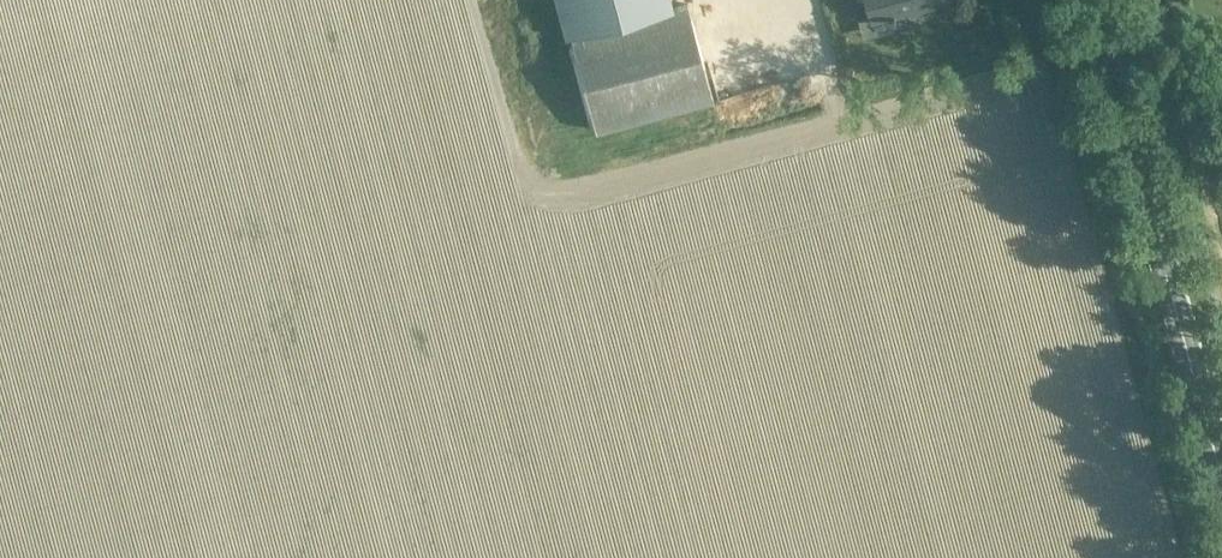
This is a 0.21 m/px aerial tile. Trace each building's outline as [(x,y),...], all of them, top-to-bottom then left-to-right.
[(568,31),(671,5),(670,0),(560,0),(568,31)] [(870,16),(928,0),(865,0),(870,16)] [(568,31),(592,126),(710,96),(686,1),(671,5),(568,31)]
